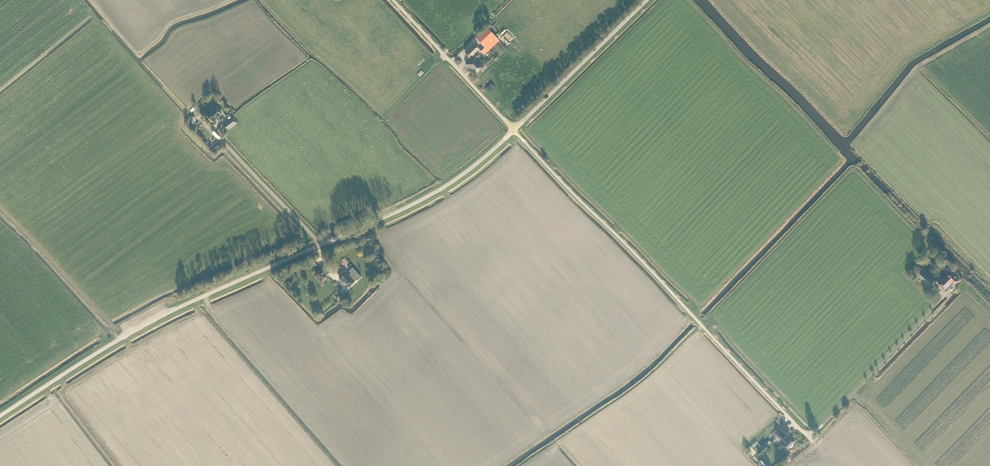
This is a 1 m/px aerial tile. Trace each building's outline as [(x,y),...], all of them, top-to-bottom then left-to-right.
[(488,51),(499,40),(487,28),(476,38),(485,47),(481,51),(484,54),(488,51)] [(475,75),(484,66),(475,57),(476,56),(473,54),(479,49),(475,44),(466,53),(466,52),(465,53),(470,58),(470,57),(472,59),(466,65),(475,75)] [(216,107),(206,114),(212,122),(222,115),(216,107)] [(227,130),(237,123),(233,117),(223,124),(227,130)] [(322,282),(328,276),(320,267),(314,273),(322,282)] [(345,283),(349,287),(357,279),(357,280),(361,277),(352,267),(349,271),(351,273),(349,275),(346,271),(339,277),(344,283),(345,283)] [(929,286),(934,281),(921,270),(916,275),(926,284),(924,287),(928,290),(930,288),(929,286)] [(955,285),(960,280),(951,271),(938,283),(946,291),(947,290),(948,290),(949,289),(949,288),(954,284),(955,285)] [(789,429),(785,424),(781,428),(785,433),(789,429)] [(786,449),(794,441),(789,436),(787,438),(779,430),(775,434),(783,442),(781,444),(784,447),(786,449)]
